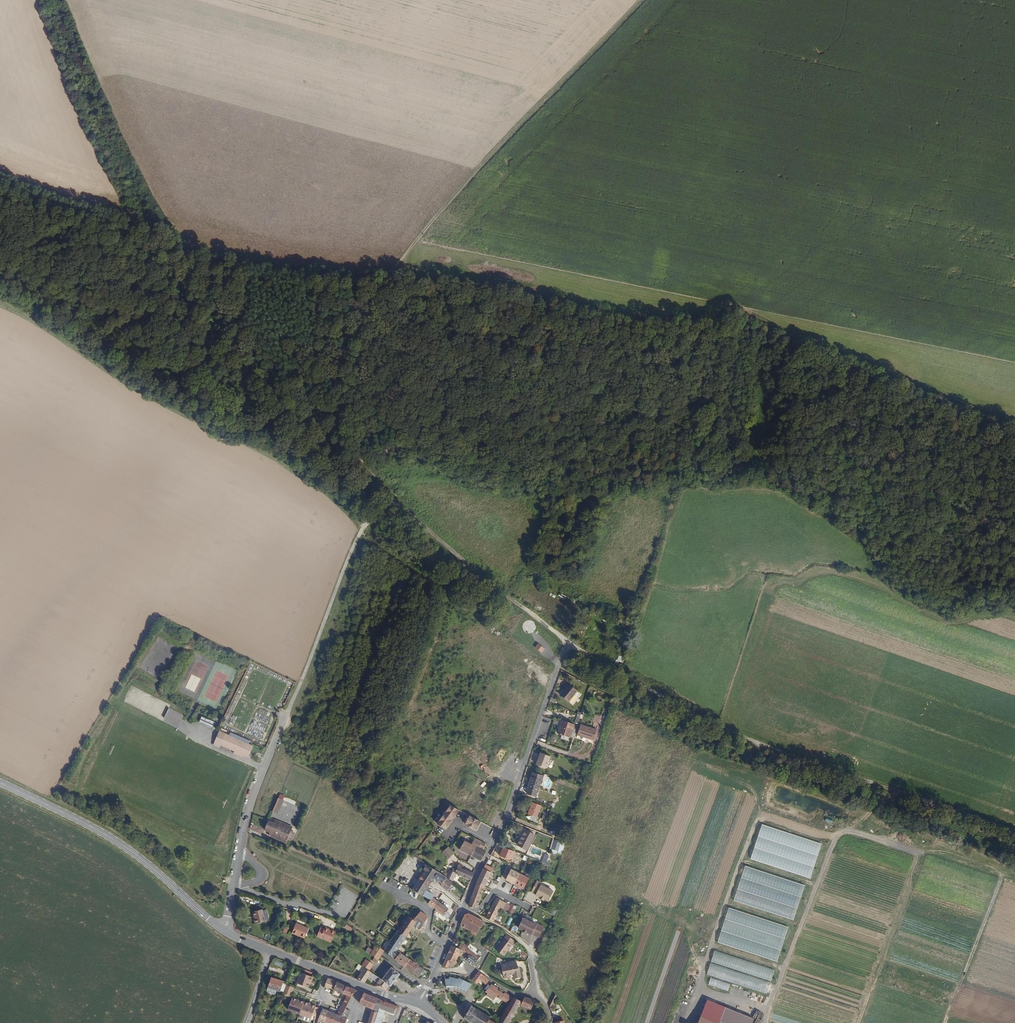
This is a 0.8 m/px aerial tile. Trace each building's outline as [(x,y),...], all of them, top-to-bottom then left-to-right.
[(548,648),(554,653),(561,644),(555,639),(548,648)] [(535,647),(542,653),(545,648),(538,643),(535,647)] [(561,694),(574,705),(582,694),(569,684),(561,694)] [(202,717),(200,722),(215,726),(216,721),(202,717)] [(562,720),(557,734),(561,735),(568,738),(573,723),(562,720)] [(593,728),(598,729),(597,731),(601,732),(603,722),(595,720),(593,728)] [(576,736),(592,740),(595,730),(579,725),(576,736)] [(250,757),(255,746),(222,731),(217,743),(223,746),(239,752),(247,756),(250,757)] [(535,765),(546,769),(551,756),(540,752),(535,765)] [(527,792),(535,795),(540,779),(532,776),(527,792)] [(528,816),(537,819),(542,806),(533,802),(528,816)] [(271,819),(276,821),(281,807),(276,805),(271,819)] [(293,812),(298,814),(301,807),(296,805),(293,812)] [(461,810),(452,806),(439,824),(446,829),(448,826),(449,827),(454,820),(456,817),(461,810)] [(483,822),(471,816),(467,824),(479,830),(483,822)] [(761,824),(749,860),(808,880),(820,844),(761,824)] [(286,845),(290,847),(293,839),(289,838),(291,834),(274,827),(273,831),(267,828),(264,837),(269,839),(268,842),(285,849),(286,845)] [(518,848),(529,854),(536,837),(525,832),(518,848)] [(471,858),(474,849),(475,848),(478,849),(480,843),(473,840),(471,846),(459,841),(456,847),(460,849),(459,853),(471,858)] [(552,850),(559,852),(562,843),(555,841),(552,850)] [(471,858),(481,863),(485,854),(474,849),(471,858)] [(442,855),(448,861),(454,856),(450,852),(448,850),(442,855)] [(471,883),(474,876),(461,870),(462,868),(459,866),(457,870),(454,869),(452,874),(450,873),(447,878),(446,878),(446,879),(453,884),(454,882),(455,880),(454,880),(456,876),(471,883)] [(491,870),(484,866),(479,877),(487,880),(491,871),(491,870)] [(746,866),(734,902),(792,921),(804,885),(746,866)] [(424,893),(428,887),(431,881),(436,873),(425,867),(410,891),(422,897),(424,893)] [(500,878),(513,884),(518,873),(510,870),(506,877),(501,875),(500,877),(500,878)] [(445,880),(446,879),(436,873),(431,881),(441,887),(445,880)] [(513,884),(523,888),(528,877),(518,873),(513,884)] [(479,877),(476,884),(475,885),(483,888),(487,880),(479,877)] [(542,882),(537,879),(531,892),(549,901),(554,889),(542,883),(542,882)] [(440,889),(447,893),(453,885),(445,880),(441,887),(440,889)] [(476,906),(477,906),(483,888),(475,885),(467,907),(475,910),(476,906)] [(427,905),(433,909),(437,903),(432,899),(433,898),(424,893),(422,897),(429,901),(427,905)] [(514,913),(516,907),(496,898),(493,903),(500,907),(514,913)] [(486,919),(493,922),(500,907),(493,903),(486,919)] [(448,914),(449,911),(438,904),(435,910),(435,911),(449,921),(450,919),(450,917),(449,915),(448,914)] [(730,907),(718,943),(776,962),(788,926),(730,907)] [(266,919),(263,910),(263,909),(254,912),(255,916),(256,919),(255,919),(256,923),(266,920),(266,919)] [(400,955),(397,954),(411,929),(423,935),(425,931),(423,929),(428,921),(418,913),(411,923),(406,920),(397,935),(395,934),(383,955),(395,963),(400,955)] [(466,929),(477,934),(484,922),(469,915),(464,916),(460,926),(466,929)] [(544,925),(523,916),(518,928),(539,937),(544,925)] [(294,932),(307,937),(310,928),(298,923),(294,932)] [(319,936),(333,941),(337,931),(330,928),(329,930),(325,929),(322,927),(319,936)] [(497,948),(504,954),(512,944),(514,945),(517,942),(508,934),(497,948)] [(451,964),(455,965),(460,954),(462,955),(464,952),(459,950),(452,947),(444,968),(449,968),(451,964)] [(389,963),(383,959),(383,955),(378,949),(375,954),(370,951),(367,955),(377,961),(381,963),(391,970),(392,971),(393,969),(395,966),(389,963)] [(475,965),(481,957),(476,954),(470,949),(467,953),(469,955),(466,959),(475,965)] [(493,956),(495,955),(486,949),(483,952),(494,960),(495,958),(493,956)] [(714,950),(703,984),(730,993),(732,986),(764,996),(773,969),(714,950)] [(395,963),(407,969),(412,962),(400,955),(395,963)] [(522,975),(523,975),(521,965),(519,965),(519,961),(512,962),(512,961),(503,963),(505,975),(507,976),(510,976),(511,974),(511,972),(515,971),(515,973),(516,976),(518,978),(522,977),(522,975)] [(424,973),(420,970),(421,968),(412,962),(407,969),(420,979),(424,973)] [(379,966),(389,973),(391,970),(381,963),(379,966)] [(369,964),(365,971),(367,972),(371,975),(376,968),(369,964)] [(393,989),(394,990),(398,983),(399,982),(402,977),(401,977),(394,971),(385,984),(393,989)] [(368,986),(372,980),(374,977),(371,975),(367,972),(360,983),(368,986)] [(486,983),(489,979),(478,972),(472,980),(477,984),(480,980),(486,983)] [(467,992),(468,991),(474,984),(461,976),(460,978),(451,977),(451,980),(446,980),(446,989),(450,988),(454,988),(457,988),(459,989),(459,988),(467,992)] [(314,986),(315,987),(316,982),(305,978),(301,988),(312,992),(314,986)] [(389,994),(393,989),(385,984),(382,982),(381,984),(378,990),(389,994)] [(281,995),(285,996),(288,987),(276,983),(272,992),(281,995)] [(328,991),(338,994),(341,986),(331,983),(328,991)] [(503,992),(502,994),(496,989),(497,988),(491,983),(485,991),(488,992),(486,995),(494,1000),(496,997),(506,1003),(510,996),(503,992)] [(346,997),(346,998),(350,990),(341,986),(338,994),(346,997)] [(298,992),(291,990),(288,999),(295,1001),(298,992)] [(348,1016),(350,1013),(359,993),(350,990),(346,998),(351,999),(347,1006),(343,1015),(348,1017),(348,1016)] [(550,1004),(552,1008),(558,996),(556,993),(550,1004)] [(373,1022),(379,1022),(385,1003),(367,996),(363,1007),(376,1011),(373,1022)] [(522,1005),(531,1009),(534,1000),(525,996),(523,1001),(522,1005)] [(522,1001),(514,997),(501,1021),(504,1022),(511,1022),(522,1001)] [(753,1019),(724,1008),(705,1000),(699,1016),(697,1022),(751,1022),(753,1019)] [(321,1019),(323,1012),(297,1003),(296,1004),(293,1015),(316,1022),(318,1017),(321,1019)] [(389,1012),(399,1016),(400,1015),(402,1013),(403,1009),(385,1003),(379,1022),(386,1022),(389,1012)] [(491,1019),(493,1016),(491,1014),(491,1013),(489,1012),(489,1013),(485,1012),(485,1010),(483,1009),(483,1011),(479,1009),(480,1007),(478,1006),(477,1008),(476,1007),(474,1006),(475,1005),(472,1004),(472,1005),(470,1004),(469,1006),(471,1007),(470,1008),(468,1014),(467,1016),(465,1015),(464,1017),(466,1017),(465,1019),(467,1020),(468,1019),(471,1020),(470,1021),(472,1022),(473,1021),(476,1022),(499,1022),(498,1022),(498,1021),(496,1020),(495,1021),(491,1019)] [(333,1016),(327,1013),(323,1022),(330,1022),(333,1016)]
